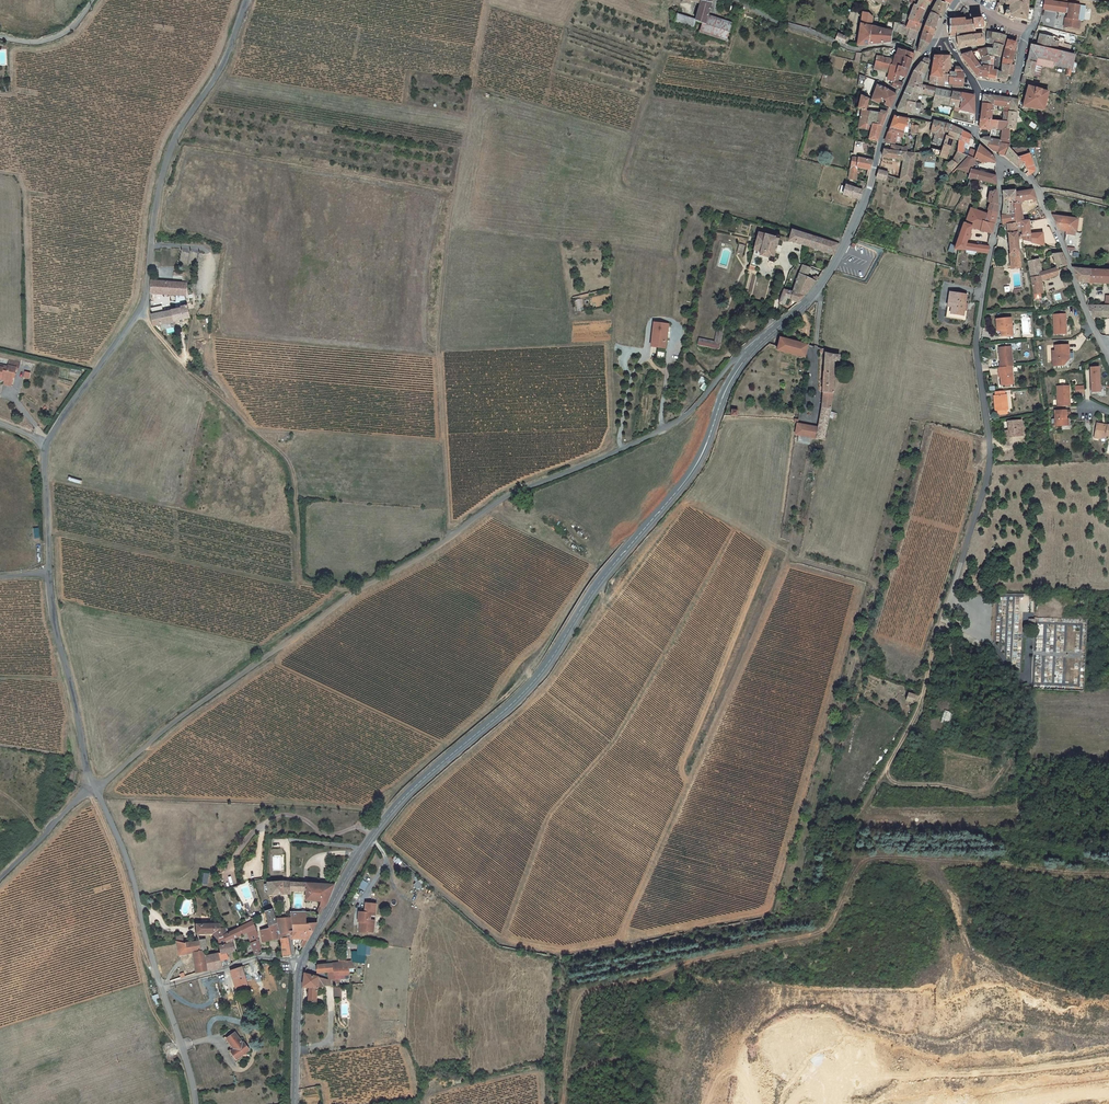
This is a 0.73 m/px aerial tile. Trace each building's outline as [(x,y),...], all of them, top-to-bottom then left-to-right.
[(703,21),(705,15),(708,0),(686,0),(696,5),(692,21),(693,22),(701,24),(702,25),(703,21)] [(909,7),(913,8),(924,14),(928,6),(919,0),(918,5),(912,2),(909,7)] [(1052,3),(1044,2),(1042,11),(1050,12),(1052,3)] [(1064,28),(1078,30),(1079,22),(1082,22),(1084,8),(1058,4),(1057,13),(1056,13),(1067,15),(1066,20),(1065,20),(1064,28)] [(937,5),(929,17),(938,20),(939,18),(941,19),(945,8),(939,6),(937,5)] [(1029,7),(1006,6),(1005,14),(1010,15),(1010,16),(1010,17),(1011,18),(1012,18),(1013,18),(1014,17),(1031,19),(1034,8),(1029,7)] [(918,25),(924,14),(913,8),(902,29),(917,33),(919,26),(918,25)] [(855,46),(866,46),(869,29),(871,19),(869,15),(861,13),(855,46)] [(691,27),(693,22),(692,21),(673,15),(672,18),(671,21),(691,27)] [(705,15),(703,21),(727,30),(729,21),(705,15)] [(950,39),(958,38),(965,37),(971,36),(971,34),(984,32),(986,31),(987,30),(988,29),(988,27),(988,25),(988,24),(986,23),(985,22),(984,21),(984,17),(971,19),(951,21),(950,39)] [(727,30),(703,21),(702,25),(701,24),(698,33),(725,39),(727,30)] [(869,29),(866,46),(880,46),(889,46),(890,35),(892,26),(886,24),(884,33),(869,29)] [(892,26),(890,35),(905,39),(905,37),(916,39),(917,33),(902,29),(892,26)] [(933,34),(924,31),(922,37),(931,40),(933,34)] [(845,44),(847,37),(838,34),(836,41),(845,44)] [(988,46),(992,47),(993,41),(1004,43),(1005,35),(997,34),(997,36),(988,34),(988,46)] [(1029,44),(1028,46),(1059,53),(1062,42),(1056,41),(1056,43),(1050,42),(1050,39),(1036,36),(1034,45),(1029,44)] [(922,37),(919,45),(929,46),(931,40),(922,37)] [(965,37),(958,38),(958,40),(961,51),(985,48),(985,37),(965,40),(965,38),(965,37)] [(920,56),(929,46),(919,45),(916,54),(920,56)] [(1071,56),(1059,53),(1028,46),(1021,76),(1030,78),(1030,75),(1032,75),(1034,66),(1039,67),(1040,61),(1052,63),(1051,68),(1069,71),(1071,56)] [(998,69),(1003,48),(994,47),(993,51),(989,50),(992,59),(993,61),(992,68),(998,69)] [(1014,54),(1015,50),(1006,49),(1004,61),(1014,62),(1016,54),(1014,54)] [(988,61),(992,59),(989,50),(981,52),(984,60),(985,61),(987,61),(988,61)] [(874,58),(873,63),(905,71),(906,71),(911,57),(895,52),(892,61),(884,58),(883,60),(874,58)] [(963,61),(971,72),(979,67),(987,64),(988,61),(987,61),(985,61),(984,60),(981,52),(963,57),(963,61)] [(935,58),(931,77),(934,77),(941,78),(942,58),(935,58)] [(951,58),(942,58),(941,78),(934,77),(933,86),(943,88),(943,84),(949,85),(950,79),(950,74),(950,72),(951,58)] [(905,71),(873,63),(872,67),(867,66),(866,70),(885,75),(883,83),(891,85),(891,88),(896,89),(897,89),(900,83),(895,83),(897,77),(902,78),(905,71)] [(987,70),(987,64),(979,67),(971,72),(978,79),(990,81),(991,71),(987,70)] [(910,74),(922,77),(925,69),(918,66),(910,74)] [(1002,73),(997,72),(996,82),(996,83),(1006,85),(1007,82),(1009,82),(1010,77),(1014,66),(1013,66),(1012,67),(1003,66),(1002,73)] [(910,74),(908,80),(920,84),(922,77),(910,74)] [(963,75),(955,74),(954,79),(950,79),(949,85),(962,86),(963,75)] [(903,90),(911,92),(914,87),(919,88),(919,86),(920,84),(908,80),(907,81),(903,90)] [(1044,110),(1049,91),(1029,85),(1023,106),(1044,110)] [(914,98),(919,99),(921,89),(918,89),(919,88),(914,87),(911,92),(915,94),(914,98)] [(859,88),(857,97),(866,101),(876,106),(879,101),(884,103),(881,109),(885,111),(886,111),(892,97),(873,88),(871,91),(859,88)] [(946,110),(950,95),(921,89),(919,99),(931,101),(930,106),(946,110)] [(897,103),(906,105),(913,106),(914,98),(915,94),(911,92),(903,90),(897,103)] [(950,113),(956,114),(959,97),(950,95),(946,110),(946,112),(950,113)] [(982,96),(981,106),(991,107),(994,107),(995,97),(982,96)] [(862,114),(866,101),(857,97),(854,110),(858,112),(857,120),(855,129),(863,131),(864,126),(869,127),(872,128),(875,117),(862,114)] [(959,97),(956,114),(971,118),(971,99),(959,97)] [(995,97),(994,107),(1001,108),(1002,97),(995,97)] [(1004,109),(1003,121),(1009,122),(1010,98),(1002,97),(1001,108),(1004,109)] [(1017,99),(1010,98),(1009,122),(1009,129),(1015,129),(1017,109),(1017,99)] [(906,105),(897,103),(893,111),(893,112),(895,113),(904,115),(906,105)] [(904,115),(910,116),(913,106),(906,105),(904,115)] [(981,120),(991,121),(991,107),(981,106),(981,111),(981,120)] [(921,110),(917,109),(915,117),(922,119),(923,114),(920,113),(921,110)] [(872,128),(878,129),(884,115),(877,113),(876,117),(875,117),(872,128)] [(895,119),(892,130),(904,132),(905,129),(912,130),(913,122),(895,119)] [(999,153),(1006,154),(1009,147),(1010,143),(1009,129),(1009,122),(1003,121),(991,121),(981,120),(980,130),(1002,130),(1000,139),(990,140),(991,138),(980,139),(984,144),(989,149),(992,151),(999,153)] [(929,154),(939,156),(947,130),(937,127),(930,125),(928,135),(932,136),(929,154)] [(869,127),(868,132),(866,141),(875,143),(878,129),(872,128),(869,127)] [(903,139),(904,132),(892,130),(890,129),(886,144),(893,146),(895,137),(903,139)] [(959,133),(947,130),(939,156),(938,161),(944,163),(950,143),(958,144),(959,134),(959,133)] [(968,140),(959,134),(958,144),(956,157),(960,158),(962,150),(961,150),(961,148),(963,148),(964,145),(968,145),(969,140),(968,140)] [(1028,176),(1035,170),(1028,148),(1009,147),(1006,154),(1006,156),(1019,168),(1024,165),(1027,171),(1025,173),(1028,176)] [(976,148),(975,154),(973,162),(985,165),(993,166),(991,161),(976,148)] [(913,154),(906,153),(902,153),(883,151),(882,159),(902,162),(900,180),(912,181),(916,154),(913,154)] [(967,160),(973,162),(975,154),(968,152),(967,160)] [(960,158),(956,157),(946,167),(941,177),(944,178),(966,160),(960,158)] [(850,180),(856,180),(859,167),(871,169),(873,161),(853,158),(851,172),(850,180)] [(971,174),(973,162),(967,160),(954,171),(967,174),(965,181),(967,182),(994,187),(993,175),(991,175),(990,178),(971,174)] [(893,175),(879,171),(877,178),(893,183),(895,178),(892,177),(893,175)] [(846,187),(845,188),(844,195),(844,196),(847,197),(860,200),(863,190),(848,187),(846,187)] [(988,194),(984,213),(994,214),(995,211),(994,192),(988,194)] [(1031,192),(1014,194),(1014,201),(1012,216),(1001,218),(1000,227),(1005,226),(1020,224),(1023,224),(1020,205),(1035,200),(1031,192)] [(1002,208),(1001,218),(1012,216),(1014,201),(1014,194),(1005,195),(1001,195),(1002,208)] [(965,226),(973,229),(979,231),(982,223),(983,223),(984,214),(969,210),(967,218),(965,226)] [(992,225),(994,214),(984,213),(984,214),(983,223),(992,225)] [(1053,217),(1060,231),(1068,232),(1078,234),(1079,219),(1053,217)] [(991,234),(992,225),(983,223),(982,223),(979,231),(991,234)] [(1023,224),(1020,224),(1022,240),(1022,242),(1042,248),(1040,235),(1029,237),(1027,223),(1023,224)] [(1019,270),(1019,267),(1016,241),(1022,240),(1020,224),(1005,226),(1009,268),(1009,271),(1019,270)] [(973,229),(965,226),(963,226),(959,237),(954,252),(957,252),(987,254),(989,247),(968,246),(973,229)] [(810,236),(790,230),(787,241),(807,247),(810,236)] [(774,237),(757,232),(752,252),(768,256),(767,260),(772,261),(779,235),(775,234),(774,237)] [(836,244),(810,236),(807,247),(833,254),(836,244)] [(196,265),(197,253),(182,251),(180,263),(196,265)] [(1049,266),(1051,272),(1054,271),(1065,268),(1060,254),(1051,257),(1054,265),(1049,266)] [(1043,278),(1042,274),(1040,258),(1029,260),(1032,280),(1043,278)] [(805,276),(809,268),(801,265),(792,292),(806,295),(815,282),(805,276)] [(1092,284),(1093,270),(1074,268),(1078,283),(1092,284)] [(1092,284),(1108,285),(1108,271),(1093,270),(1092,284)] [(1032,280),(1036,300),(1043,299),(1042,295),(1044,294),(1042,282),(1049,281),(1056,277),(1054,271),(1051,272),(1042,274),(1043,278),(1032,280)] [(175,310),(151,314),(154,325),(190,318),(188,305),(183,282),(178,282),(152,280),(151,293),(177,294),(175,310)] [(783,291),(778,304),(783,305),(785,298),(798,300),(806,295),(792,292),(783,291)] [(945,318),(962,321),(967,297),(950,294),(945,318)] [(1104,318),(1108,319),(1108,306),(1106,306),(1087,307),(1092,318),(1104,318)] [(1050,334),(1061,334),(1061,327),(1063,327),(1063,314),(1051,314),(1050,334)] [(998,329),(999,332),(999,338),(1011,337),(1010,328),(1009,320),(994,321),(995,329),(998,329)] [(650,347),(657,349),(655,359),(663,360),(667,325),(653,324),(650,347)] [(697,340),(696,346),(717,350),(721,330),(717,330),(714,344),(697,340)] [(801,357),(804,345),(778,337),(775,350),(801,357)] [(1056,363),(1056,367),(1062,367),(1065,363),(1066,363),(1068,361),(1067,347),(1053,348),(1053,353),(1051,353),(1051,363),(1056,363)] [(1008,353),(1008,349),(998,349),(999,365),(997,366),(998,370),(1009,369),(1011,369),(1010,353),(1008,353)] [(826,439),(826,436),(830,411),(831,391),(832,361),(838,361),(838,356),(823,354),(820,391),(821,391),(817,428),(797,428),(796,439),(800,439),(811,439),(826,439)] [(0,364),(0,379),(3,379),(2,383),(9,385),(12,372),(13,372),(14,366),(15,367),(17,360),(7,358),(6,364),(6,366),(0,364)] [(1088,367),(1090,392),(1098,391),(1096,367),(1088,367)] [(1011,387),(1009,369),(998,370),(996,370),(996,375),(998,374),(998,380),(999,388),(1011,387)] [(1068,392),(1056,393),(1056,408),(1067,407),(1066,399),(1069,399),(1068,392)] [(1005,413),(1006,413),(1005,398),(1004,398),(1004,394),(994,395),(994,398),(993,398),(994,414),(995,414),(996,413),(996,418),(1005,417),(1005,413)] [(1067,427),(1066,419),(1066,415),(1070,415),(1069,411),(1054,412),(1055,428),(1067,427)] [(1102,435),(1102,433),(1108,434),(1108,423),(1106,423),(1106,425),(1103,424),(1103,422),(1097,421),(1095,434),(1102,435)] [(1022,439),(1020,423),(1002,426),(1004,441),(1022,439)] [(906,700),(913,702),(916,694),(909,691),(906,700)] [(951,717),(947,715),(942,714),(942,720),(942,723),(941,727),(946,728),(950,726),(951,717)] [(235,870),(224,872),(226,886),(237,884),(235,870)] [(292,880),(270,878),(271,893),(293,894),(293,890),(292,880)] [(333,888),(334,884),(292,880),(293,890),(307,891),(308,901),(323,901),(322,906),(326,907),(333,888)] [(365,890),(369,883),(363,880),(359,887),(365,890)] [(375,914),(376,904),(366,903),(365,913),(359,912),(358,921),(362,921),(360,932),(367,932),(372,932),(373,921),(370,920),(370,914),(375,914)] [(263,940),(278,938),(279,929),(278,918),(277,914),(276,911),(264,913),(265,915),(267,915),(270,927),(260,929),(263,940)] [(293,916),(293,930),(316,930),(318,921),(306,921),(306,912),(293,911),(293,916)] [(288,936),(291,936),(289,930),(293,930),(293,916),(286,917),(278,918),(279,929),(278,938),(279,938),(288,937),(288,936)] [(230,932),(233,938),(247,933),(256,930),(253,920),(241,926),(230,932)] [(224,935),(229,932),(227,925),(224,927),(222,922),(199,923),(200,933),(214,932),(216,939),(224,935)] [(247,933),(252,944),(259,941),(256,930),(247,933)] [(316,930),(293,930),(289,930),(291,936),(291,938),(310,939),(316,930)] [(229,932),(224,935),(227,943),(230,942),(228,940),(233,938),(230,932),(229,932)] [(227,943),(224,935),(216,939),(219,950),(218,951),(223,965),(231,962),(225,953),(234,949),(230,942),(227,943)] [(290,955),(288,937),(279,938),(282,955),(290,955)] [(179,942),(176,943),(178,957),(191,953),(197,972),(209,969),(203,956),(202,953),(200,941),(183,943),(179,942)] [(259,941),(252,944),(256,954),(262,953),(259,941)] [(357,954),(370,955),(371,944),(358,943),(357,954)] [(218,951),(203,956),(209,969),(223,965),(218,951)] [(337,984),(342,984),(341,974),(351,973),(350,966),(346,966),(346,961),(317,964),(317,971),(336,969),(337,984)] [(231,970),(237,988),(248,984),(242,966),(231,970)] [(318,989),(318,976),(318,974),(305,973),(304,987),(309,987),(309,1001),(318,1001),(318,989)] [(324,986),(325,984),(325,983),(329,984),(332,983),(333,984),(332,983),(332,979),(318,976),(318,989),(320,989),(320,985),(324,986)] [(333,987),(334,997),(342,997),(341,987),(333,987)] [(250,1048),(245,1040),(243,1041),(235,1031),(228,1037),(236,1047),(232,1050),(238,1057),(243,1053),(250,1048)] [(236,1047),(228,1037),(226,1035),(224,1037),(232,1047),(228,1050),(237,1061),(244,1055),(243,1053),(238,1057),(232,1050),(236,1047)]
